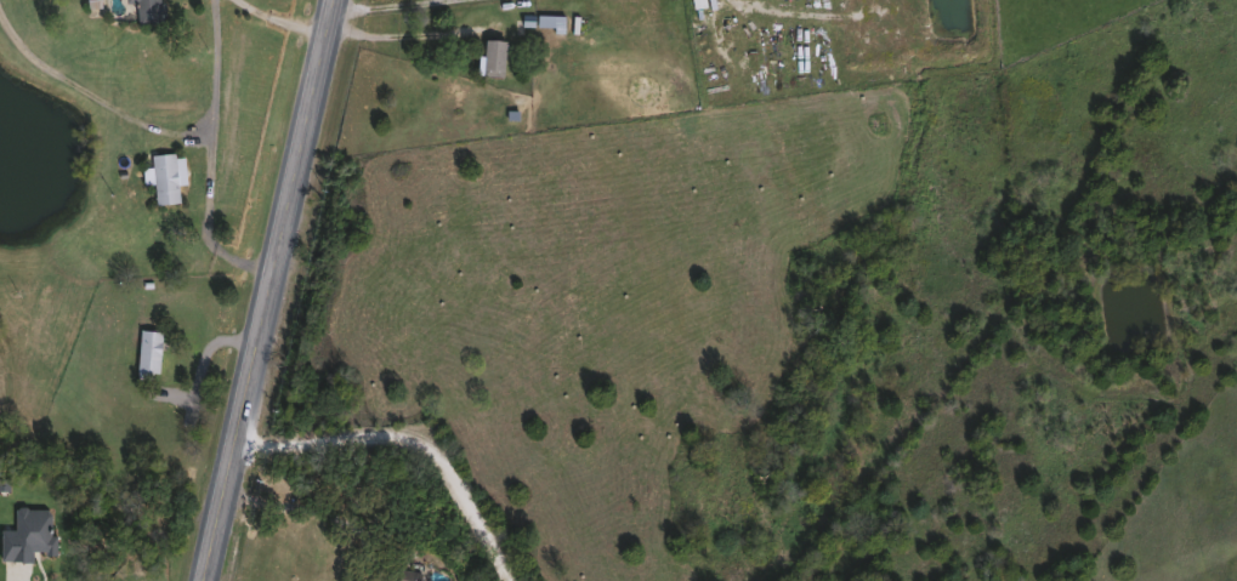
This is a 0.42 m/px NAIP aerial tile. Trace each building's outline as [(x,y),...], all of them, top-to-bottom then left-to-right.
[(123,1),(123,0),(159,0),(160,22),(136,23),(135,1),(123,1)] [(561,24),(534,24),(534,15),(561,15),(561,24)] [(501,74),(478,74),(478,38),(501,38),(501,74)] [(176,201),(151,204),(147,153),(171,152),(176,201)] [(158,330),(157,371),(135,371),(136,329),(158,330)] [(415,574),(415,580),(384,580),(385,573),(415,574)]
